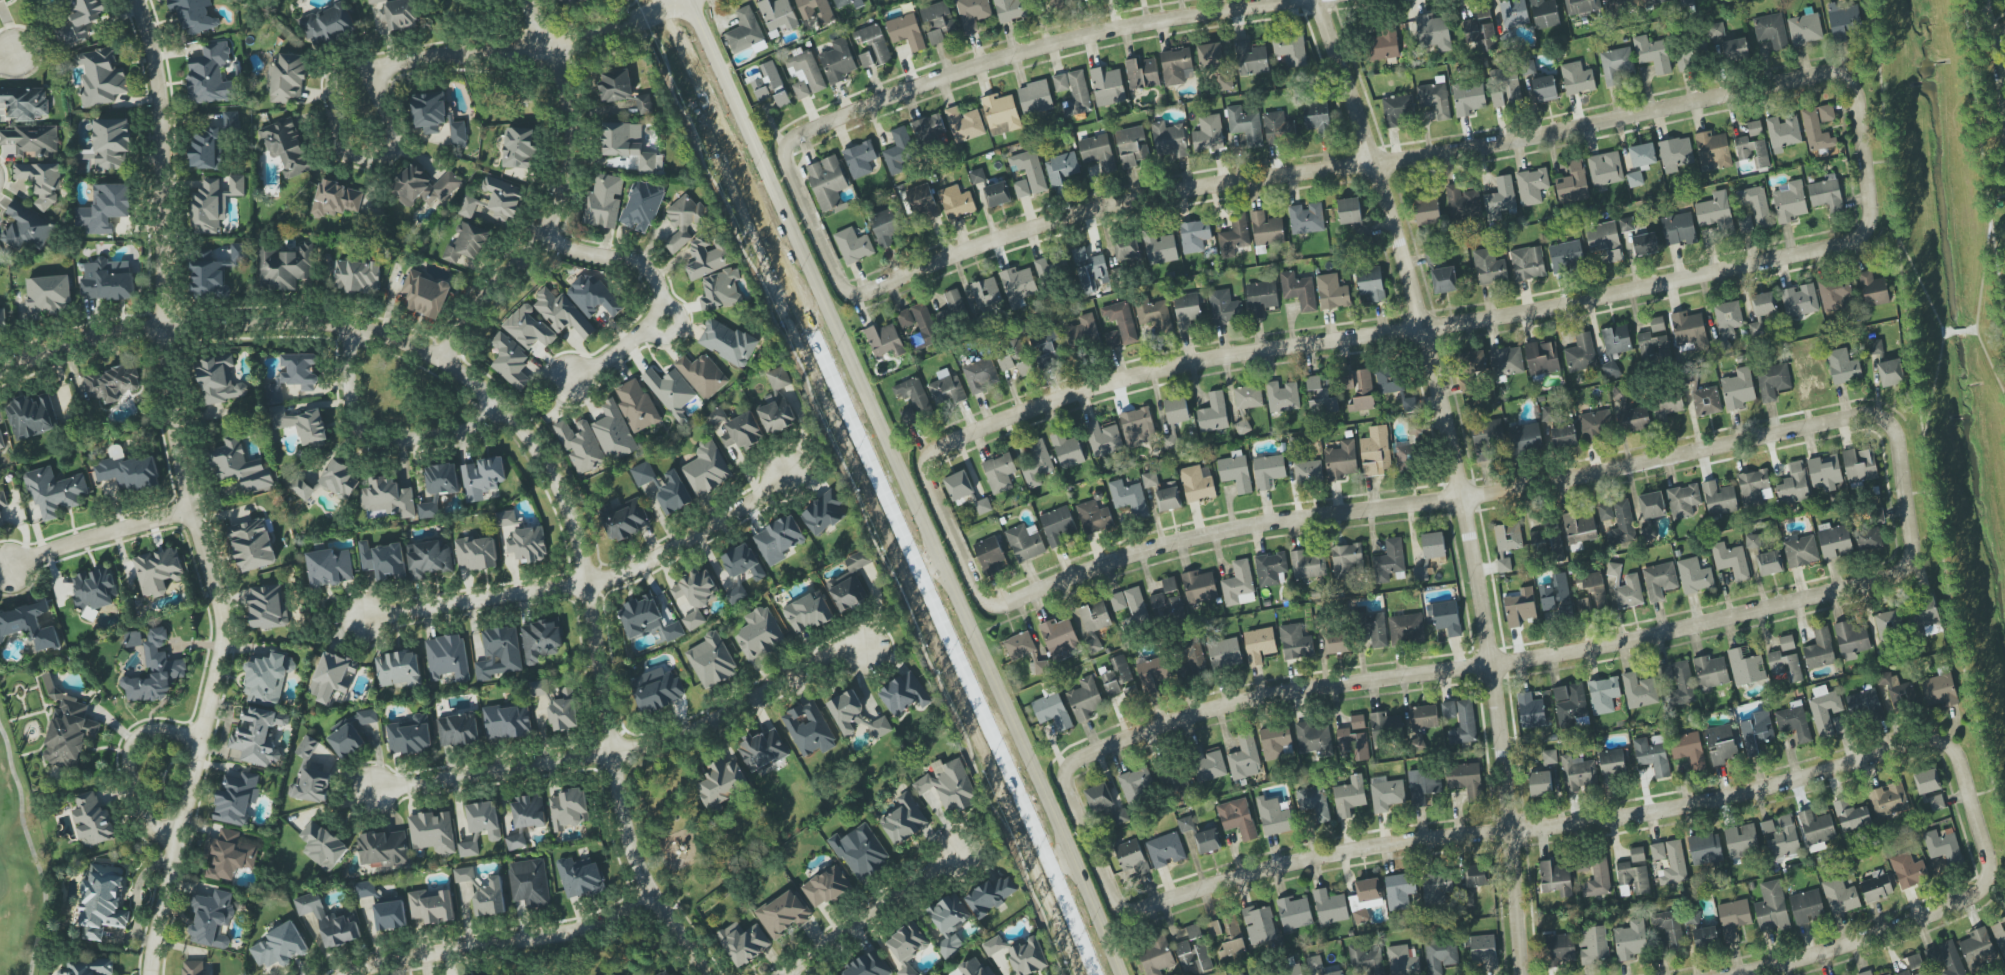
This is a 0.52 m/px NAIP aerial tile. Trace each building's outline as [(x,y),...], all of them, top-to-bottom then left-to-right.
[(102,20),(100,13),(105,12),(101,0),(78,0),(79,4),(73,6),(75,14),(68,16),(72,29),(62,32),(66,46),(90,38),(86,24),(102,20)] [(220,28),(218,17),(209,19),(207,7),(212,6),(210,0),(167,0),(170,15),(180,13),(185,35),(220,28)] [(419,26),(415,0),(368,0),(369,7),(378,5),(381,22),(387,21),(389,32),(419,26)] [(769,37),(799,28),(790,0),(778,0),(770,2),(770,0),(765,0),(758,2),(769,37)] [(819,15),(822,24),(834,20),(827,0),(796,0),(803,21),(819,15)] [(856,8),(866,4),(864,0),(833,0),(836,9),(854,3),(856,8)] [(976,20),(992,17),(988,0),(956,0),(964,35),(979,31),(976,20)] [(1028,17),(1025,0),(994,0),(999,23),(1028,17)] [(1041,12),(1065,7),(1063,0),(1039,0),(1041,12)] [(1525,0),(1513,0),(1499,3),(1505,29),(1530,23),(1525,0)] [(1556,0),(1553,0),(1544,2),(1543,0),(1531,0),(1536,30),(1560,25),(1556,0)] [(1599,0),(1565,0),(1568,17),(1601,10),(1599,0)] [(1608,10),(1636,3),(1636,0),(1605,0),(1608,10)] [(301,21),(313,47),(357,28),(344,1),(301,21)] [(933,45),(946,41),(944,35),(956,32),(946,1),(919,9),(924,25),(927,24),(933,45)] [(1848,41),(1847,34),(1862,31),(1858,5),(1838,9),(1837,2),(1827,4),(1833,43),(1848,41)] [(734,55),(753,47),(755,53),(768,48),(750,5),(735,11),(741,26),(724,33),(734,55)] [(1467,43),(1476,41),(1478,53),(1497,50),(1490,9),(1477,11),(1478,18),(1463,21),(1467,43)] [(926,49),(915,12),(885,21),(891,44),(908,39),(912,53),(926,49)] [(1774,51),(1789,48),(1781,12),(1753,19),(1758,42),(1772,40),(1774,51)] [(1452,50),(1446,16),(1432,19),(1431,13),(1415,16),(1421,48),(1437,45),(1439,53),(1452,50)] [(1824,41),(1819,13),(1787,19),(1792,46),(1824,41)] [(1746,38),(1725,41),(1721,22),(1710,24),(1717,63),(1750,57),(1746,38)] [(853,32),(858,46),(865,44),(868,52),(858,55),(864,70),(892,60),(878,23),(853,32)] [(1368,60),(1399,58),(1397,29),(1376,30),(1376,37),(1367,37),(1368,60)] [(1308,66),(1303,34),(1272,39),(1274,57),(1285,55),(1287,69),(1308,66)] [(1672,73),(1666,39),(1648,42),(1647,35),(1633,37),(1638,64),(1654,61),(1656,76),(1672,73)] [(829,86),(847,80),(845,73),(857,70),(846,37),(831,42),(833,49),(819,54),(829,86)] [(1269,73),(1266,46),(1250,48),(1249,39),(1235,41),(1239,76),(1269,73)] [(223,82),(221,64),(231,63),(228,42),(203,45),(204,57),(187,59),(192,105),(238,99),(236,81),(223,82)] [(1224,63),(1220,42),(1197,46),(1201,67),(1224,63)] [(1678,71),(1698,70),(1698,44),(1677,45),(1678,71)] [(129,93),(125,68),(118,69),(115,47),(76,53),(78,66),(80,65),(87,107),(115,103),(114,95),(129,93)] [(1621,77),(1635,75),(1630,47),(1599,52),(1606,88),(1622,85),(1621,77)] [(812,49),(784,60),(793,82),(791,83),(798,100),(827,89),(812,49)] [(1188,84),(1187,79),(1194,78),(1190,49),(1160,52),(1164,87),(1188,84)] [(289,103),(289,98),(304,98),(306,55),(280,54),(280,63),(269,63),(268,103),(289,103)] [(1129,90),(1160,86),(1156,58),(1145,59),(1146,68),(1138,69),(1137,59),(1125,60),(1129,90)] [(759,65),(762,73),(748,78),(758,104),(774,97),(779,108),(791,104),(774,60),(759,65)] [(1592,69),(1583,71),(1581,61),(1561,65),(1567,96),(1597,90),(1592,69)] [(1097,108),(1126,102),(1120,69),(1102,72),(1101,67),(1089,70),(1097,108)] [(1517,67),(1489,71),(1491,85),(1499,84),(1500,92),(1506,91),(1508,105),(1522,103),(1517,67)] [(1092,110),(1083,69),(1067,73),(1073,99),(1066,101),(1070,115),(1092,110)] [(603,102),(637,99),(636,95),(632,96),(630,70),(599,73),(603,102)] [(1070,90),(1066,73),(1052,76),(1056,93),(1070,90)] [(1218,75),(1221,91),(1233,89),(1231,73),(1218,75)] [(1419,108),(1435,106),(1437,121),(1450,120),(1445,76),(1435,77),(1435,84),(1416,86),(1419,108)] [(1533,78),(1535,103),(1557,100),(1555,76),(1533,78)] [(1023,115),(1054,109),(1048,80),(1017,87),(1023,115)] [(1487,108),(1484,85),(1453,89),(1457,118),(1474,115),(1473,110),(1487,108)] [(48,88),(0,88),(0,104),(7,103),(7,121),(37,120),(37,116),(49,116),(48,88)] [(440,133),(439,124),(447,123),(444,91),(411,95),(415,128),(424,127),(425,135),(440,133)] [(1491,93),(1492,108),(1504,107),(1504,93),(1491,93)] [(650,94),(636,96),(639,114),(653,113),(650,94)] [(1014,95),(998,98),(997,94),(982,97),(990,136),(1021,129),(1014,95)] [(1385,128),(1399,127),(1398,118),(1411,117),(1410,95),(1383,97),(1385,128)] [(1330,134),(1328,104),(1304,105),(1305,130),(1318,130),(1319,134),(1330,134)] [(1835,120),(1832,104),(1817,107),(1820,123),(1835,120)] [(1229,134),(1246,133),(1247,148),(1262,147),(1260,112),(1242,114),(1242,105),(1228,106),(1229,134)] [(946,109),(954,143),(985,135),(979,109),(960,114),(958,106),(946,109)] [(1821,136),(1817,108),(1802,109),(1808,151),(1837,147),(1836,134),(1821,136)] [(1295,121),(1285,123),(1283,110),(1262,114),(1267,144),(1298,138),(1295,121)] [(238,111),(224,112),(224,129),(239,128),(238,111)] [(911,123),(920,146),(948,135),(939,112),(911,123)] [(1201,130),(1192,132),(1194,151),(1224,147),(1220,114),(1199,117),(1201,130)] [(1802,142),(1797,117),(1779,121),(1778,116),(1766,119),(1774,155),(1783,153),(1782,147),(1802,142)] [(270,159),(280,156),(287,179),(311,172),(295,118),(261,127),(270,159)] [(131,119),(94,120),(95,169),(125,169),(125,152),(131,152),(131,119)] [(1184,124),(1166,127),(1165,121),(1152,123),(1157,159),(1188,155),(1184,124)] [(1747,122),(1749,141),(1763,140),(1761,121),(1747,122)] [(632,123),(603,123),(602,156),(639,156),(639,172),(655,172),(656,153),(642,153),(642,142),(632,142),(632,123)] [(905,171),(902,161),(916,156),(906,125),(891,130),(896,147),(882,151),(891,176),(905,171)] [(14,126),(14,130),(0,130),(0,146),(16,145),(16,157),(24,157),(24,151),(36,151),(36,157),(49,157),(49,152),(58,151),(58,126),(14,126)] [(221,169),(222,127),(207,126),(207,133),(193,133),(192,168),(221,169)] [(1122,169),(1138,166),(1137,161),(1149,159),(1146,142),(1143,126),(1115,131),(1122,169)] [(504,168),(531,168),(531,157),(535,157),(536,129),(505,128),(504,168)] [(1695,133),(1701,171),(1716,169),(1717,169),(1732,167),(1726,133),(1712,136),(1711,131),(1695,133)] [(1103,175),(1117,171),(1108,133),(1078,141),(1083,164),(1100,160),(1103,175)] [(1754,158),(1756,169),(1770,167),(1765,140),(1748,143),(1747,136),(1734,138),(1738,161),(1754,158)] [(1678,166),(1694,164),(1690,137),(1659,141),(1663,175),(1679,172),(1678,166)] [(878,159),(871,140),(843,150),(853,180),(873,172),(869,162),(878,159)] [(1633,168),(1657,163),(1653,142),(1628,148),(1633,168)] [(1047,191),(1037,149),(1008,157),(1012,173),(1026,170),(1032,194),(1047,191)] [(1587,157),(1594,187),(1625,180),(1618,150),(1587,157)] [(1052,188),(1064,185),(1062,178),(1080,173),(1074,152),(1044,161),(1052,188)] [(823,212),(843,204),(838,192),(849,187),(836,155),(804,168),(823,212)] [(1591,197),(1581,159),(1568,162),(1571,175),(1554,179),(1561,205),(1591,197)] [(449,169),(436,184),(413,162),(389,188),(410,207),(420,196),(431,206),(436,200),(443,206),(464,183),(449,169)] [(14,163),(14,180),(37,180),(36,209),(48,209),(49,204),(57,204),(57,190),(61,190),(61,164),(14,163)] [(969,172),(972,185),(986,181),(983,168),(969,172)] [(1540,190),(1550,188),(1547,168),(1516,174),(1522,207),(1542,203),(1540,190)] [(1627,174),(1630,188),(1644,185),(1641,171),(1627,174)] [(624,177),(596,174),(593,192),(587,191),(582,224),(616,229),(620,197),(621,197),(624,177)] [(1483,195),(1486,220),(1501,218),(1500,212),(1516,210),(1512,174),(1496,176),(1498,193),(1483,195)] [(227,196),(244,196),(244,176),(230,175),(230,191),(220,191),(220,178),(202,178),(202,193),(192,193),(192,234),(219,234),(220,220),(227,220),(227,196)] [(464,194),(458,215),(472,219),(474,212),(514,224),(525,189),(485,176),(481,189),(493,193),(490,202),(464,194)] [(665,189),(635,178),(620,223),(635,228),(634,230),(648,235),(665,189)] [(1812,207),(1828,204),(1830,213),(1844,210),(1837,178),(1807,185),(1812,207)] [(1017,199),(1031,196),(1027,179),(1014,182),(1017,199)] [(1808,214),(1801,179),(1787,182),(1788,189),(1772,192),(1779,225),(1795,222),(1794,216),(1808,214)] [(364,190),(320,180),(312,212),(342,219),(345,209),(359,212),(364,190)] [(989,208),(1012,203),(1007,181),(984,187),(989,208)] [(1445,186),(1451,220),(1481,214),(1477,190),(1461,193),(1459,183),(1445,186)] [(131,217),(131,184),(94,184),(94,208),(76,208),(76,227),(88,227),(88,234),(113,234),(113,217),(131,217)] [(970,191),(961,194),(958,184),(938,191),(948,220),(977,210),(970,191)] [(1740,207),(1751,205),(1756,229),(1772,227),(1764,186),(1737,190),(1740,207)] [(932,187),(904,192),(909,216),(922,213),(924,220),(938,217),(932,187)] [(1699,227),(1716,223),(1719,235),(1734,231),(1726,191),(1712,194),(1713,200),(1694,204),(1699,227)] [(663,213),(679,230),(664,244),(674,255),(695,236),(692,233),(688,229),(694,223),(700,229),(714,216),(700,201),(696,204),(686,193),(663,213)] [(1416,225),(1439,224),(1438,196),(1415,197),(1416,225)] [(1338,199),(1340,225),(1362,222),(1359,198),(1338,199)] [(42,251),(56,223),(13,201),(5,215),(12,219),(0,241),(20,251),(24,242),(42,251)] [(1325,231),(1322,202),(1305,204),(1289,206),(1291,235),(1325,231)] [(894,245),(890,237),(901,233),(892,208),(869,217),(881,250),(894,245)] [(1218,233),(1221,258),(1236,257),(1235,248),(1250,247),(1246,214),(1231,216),(1232,231),(1218,233)] [(1665,245),(1696,240),(1692,214),(1661,219),(1665,245)] [(1754,230),(1750,215),(1739,217),(1742,233),(1754,230)] [(1635,231),(1633,217),(1619,219),(1621,233),(1635,231)] [(1212,239),(1209,219),(1179,224),(1184,255),(1205,252),(1203,241),(1212,239)] [(1585,227),(1589,252),(1607,249),(1610,263),(1623,260),(1616,221),(1585,227)] [(481,261),(490,230),(461,222),(454,247),(447,245),(442,260),(457,264),(460,255),(481,261)] [(833,235),(847,266),(876,253),(867,234),(858,238),(852,226),(833,235)] [(1156,236),(1156,231),(1144,232),(1147,265),(1178,261),(1174,234),(1156,236)] [(1659,253),(1657,233),(1633,236),(1635,255),(1659,253)] [(691,281),(734,263),(724,241),(712,246),(707,234),(688,242),(696,261),(685,266),(691,281)] [(1115,261),(1139,260),(1138,239),(1114,240),(1115,261)] [(1548,247),(1554,272),(1586,265),(1579,239),(1548,247)] [(297,289),(297,279),(315,279),(315,243),(299,243),(299,250),(260,250),(260,289),(297,289)] [(192,297),(224,297),(224,266),(245,266),(245,244),(232,244),(231,261),(212,261),(212,253),(201,253),(201,261),(192,261),(192,297)] [(1510,252),(1516,282),(1547,275),(1540,245),(1510,252)] [(1103,254),(1088,258),(1085,246),(1072,249),(1083,295),(1100,291),(1099,284),(1110,282),(1103,254)] [(1508,281),(1506,259),(1495,261),(1494,248),(1474,250),(1477,284),(1508,281)] [(97,278),(80,279),(81,300),(135,297),(134,273),(109,274),(109,257),(96,258),(97,278)] [(1055,279),(1045,257),(1034,263),(1044,285),(1055,279)] [(380,263),(336,261),(335,288),(346,288),(345,292),(379,293),(380,263)] [(1431,270),(1435,294),(1458,290),(1454,266),(1431,270)] [(999,272),(1012,311),(1021,308),(1018,300),(1039,293),(1030,268),(1017,272),(1015,267),(999,272)] [(742,304),(737,281),(741,280),(738,268),(702,276),(706,297),(700,298),(703,312),(742,304)] [(1357,271),(1359,295),(1370,294),(1371,303),(1385,301),(1381,268),(1357,271)] [(406,308),(440,320),(452,285),(409,270),(402,291),(411,294),(406,308)] [(589,319),(603,306),(613,318),(625,309),(591,270),(565,291),(589,319)] [(1858,273),(1865,308),(1890,303),(1885,277),(1873,279),(1871,270),(1858,273)] [(1316,311),(1312,277),(1295,279),(1294,271),(1280,273),(1283,300),(1300,297),(1302,313),(1316,311)] [(1348,285),(1339,287),(1337,273),(1316,276),(1321,311),(1351,306),(1348,285)] [(26,278),(29,318),(68,315),(68,303),(72,303),(70,275),(26,278)] [(1002,301),(993,276),(970,285),(979,309),(1002,301)] [(1852,296),(1849,277),(1818,282),(1823,313),(1846,309),(1844,298),(1852,296)] [(1263,317),(1263,308),(1278,308),(1276,281),(1247,283),(1249,318),(1263,317)] [(1819,312),(1813,283),(1797,286),(1797,287),(1781,290),(1787,318),(1819,312)] [(597,330),(564,292),(557,299),(546,286),(535,295),(539,300),(534,305),(558,334),(571,323),(585,340),(597,330)] [(944,294),(949,307),(938,312),(942,323),(968,313),(957,288),(944,294)] [(1208,292),(1213,324),(1244,320),(1241,300),(1231,302),(1229,289),(1208,292)] [(409,294),(400,292),(397,305),(406,308),(409,294)] [(1777,314),(1774,292),(1752,295),(1755,316),(1777,314)] [(1201,319),(1198,294),(1175,297),(1178,331),(1192,329),(1191,320),(1201,319)] [(1166,297),(1135,303),(1139,325),(1156,322),(1159,335),(1173,333),(1166,297)] [(502,328),(529,350),(538,339),(548,348),(558,336),(531,314),(535,309),(525,300),(502,328)] [(1127,301),(1102,308),(1106,323),(1116,320),(1123,346),(1138,342),(1127,301)] [(1734,328),(1744,326),(1739,301),(1714,306),(1720,339),(1736,336),(1734,328)] [(909,337),(915,352),(941,340),(924,302),(910,308),(921,332),(909,337)] [(903,329),(916,324),(909,308),(896,314),(903,329)] [(1671,314),(1677,348),(1707,342),(1702,313),(1688,316),(1687,310),(1671,314)] [(1080,324),(1067,328),(1073,347),(1100,339),(1092,312),(1078,316),(1080,324)] [(697,343),(744,369),(759,342),(711,316),(697,343)] [(1652,332),(1665,329),(1662,316),(1649,319),(1652,332)] [(864,330),(875,358),(893,351),(896,357),(906,353),(894,323),(877,330),(875,325),(864,330)] [(1632,351),(1627,325),(1602,329),(1608,363),(1602,364),(1605,380),(1620,377),(1615,354),(1632,351)] [(490,365),(520,392),(531,380),(520,370),(531,357),(501,330),(490,342),(501,353),(490,365)] [(1105,333),(1108,349),(1121,346),(1118,330),(1105,333)] [(1590,331),(1575,334),(1577,347),(1564,349),(1568,371),(1596,367),(1590,331)] [(1642,363),(1671,358),(1667,336),(1651,338),(1650,331),(1637,334),(1642,363)] [(1034,335),(1035,359),(1055,357),(1054,343),(1057,343),(1056,333),(1034,335)] [(997,353),(1004,371),(1017,366),(1021,377),(1034,372),(1021,336),(1008,341),(1011,348),(997,353)] [(1561,371),(1554,339),(1525,345),(1531,377),(1561,371)] [(1869,341),(1870,354),(1883,353),(1882,340),(1869,341)] [(1525,371),(1519,345),(1489,351),(1495,378),(1525,371)] [(1833,385),(1863,378),(1858,359),(1849,361),(1846,347),(1826,352),(1833,385)] [(1462,373),(1486,372),(1485,351),(1460,353),(1462,373)] [(729,382),(706,352),(692,364),(685,355),(674,364),(705,401),(729,382)] [(196,361),(205,405),(249,396),(246,382),(233,385),(230,368),(235,366),(232,354),(196,361)] [(282,354),(282,370),(282,385),(301,385),(301,391),(318,391),(318,373),(317,373),(317,354),(282,354)] [(986,391),(984,387),(1000,381),(991,356),(962,367),(973,396),(986,391)] [(1905,383),(1901,359),(1877,363),(1882,388),(1905,383)] [(1791,388),(1787,363),(1756,369),(1763,403),(1777,401),(1775,391),(1791,388)] [(766,373),(774,392),(792,384),(784,365),(766,373)] [(1399,392),(1402,412),(1417,409),(1415,397),(1404,398),(1400,365),(1375,368),(1379,395),(1399,392)] [(1727,411),(1744,408),(1743,403),(1756,400),(1749,366),(1735,369),(1737,376),(1720,379),(1727,411)] [(676,368),(661,379),(653,367),(642,376),(679,424),(688,418),(680,409),(697,396),(676,368)] [(106,403),(125,401),(124,391),(139,390),(137,368),(82,373),(85,401),(105,399),(106,403)] [(967,399),(958,375),(951,377),(948,368),(936,373),(939,380),(928,384),(936,406),(953,399),(955,404),(967,399)] [(1375,409),(1370,369),(1343,372),(1345,390),(1356,388),(1357,397),(1353,398),(1353,404),(1347,405),(1348,412),(1375,409)] [(1339,411),(1336,395),(1333,395),(1331,379),(1321,380),(1320,375),(1306,377),(1308,391),(1314,391),(1316,400),(1309,401),(1311,416),(1339,411)] [(276,384),(266,385),(267,404),(283,404),(282,376),(276,377),(276,384)] [(899,401),(911,397),(918,418),(933,413),(920,376),(894,386),(899,401)] [(633,434),(662,421),(649,392),(644,394),(637,378),(615,388),(621,403),(619,403),(633,434)] [(1469,390),(1468,379),(1459,380),(1460,391),(1469,390)] [(1297,382),(1284,383),(1285,388),(1279,388),(1278,381),(1266,382),(1270,413),(1300,409),(1297,382)] [(1262,407),(1261,386),(1234,388),(1236,409),(1262,407)] [(1647,406),(1628,409),(1624,386),(1615,388),(1623,433),(1651,428),(1647,406)] [(1696,418),(1722,412),(1717,386),(1691,392),(1696,418)] [(1208,392),(1211,407),(1196,410),(1200,433),(1229,427),(1222,390),(1208,392)] [(1658,423),(1668,422),(1667,414),(1684,411),(1681,392),(1654,396),(1658,423)] [(49,393),(35,396),(35,395),(7,403),(16,440),(59,430),(49,393)] [(616,397),(600,403),(606,418),(592,423),(607,463),(637,451),(616,397)] [(797,424),(787,397),(757,409),(768,435),(797,424)] [(1165,450),(1178,448),(1174,424),(1190,421),(1186,397),(1165,401),(1171,435),(1162,436),(1165,450)] [(322,410),(286,416),(285,405),(271,407),(274,430),(299,426),(302,447),(327,443),(322,410)] [(1157,439),(1149,406),(1119,414),(1127,447),(1157,439)] [(1542,422),(1563,421),(1562,406),(1541,407),(1542,422)] [(705,413),(710,427),(728,420),(723,407),(705,413)] [(1579,414),(1583,439),(1614,434),(1610,409),(1579,414)] [(725,424),(729,433),(720,437),(726,449),(739,442),(743,450),(765,439),(751,410),(725,424)] [(554,425),(566,453),(568,452),(578,475),(607,463),(587,418),(572,425),(569,418),(554,425)] [(1251,431),(1246,419),(1234,424),(1240,436),(1251,431)] [(1085,423),(1092,457),(1123,451),(1117,422),(1099,425),(1098,420),(1085,423)] [(1477,463),(1501,458),(1498,446),(1506,444),(1502,420),(1470,426),(1477,463)] [(1543,449),(1539,423),(1510,428),(1514,454),(1543,449)] [(1360,439),(1363,477),(1385,475),(1384,469),(1391,469),(1387,425),(1369,426),(1370,438),(1360,439)] [(1553,427),(1555,448),(1577,445),(1575,425),(1553,427)] [(1067,440),(1063,431),(1050,436),(1063,470),(1086,461),(1077,436),(1067,440)] [(245,462),(241,435),(224,438),(226,447),(211,450),(216,482),(241,478),(244,493),(275,488),(271,469),(264,470),(262,459),(245,462)] [(696,497),(733,478),(714,439),(694,448),(699,458),(681,467),(696,497)] [(1354,439),(1339,440),(1340,448),(1325,449),(1328,482),(1346,480),(1346,475),(1358,473),(1354,439)] [(1029,490),(1042,485),(1038,477),(1055,470),(1044,442),(1024,449),(1030,464),(1020,467),(1029,490)] [(1420,471),(1419,444),(1396,445),(1398,472),(1420,471)] [(1245,449),(1231,451),(1232,458),(1218,460),(1221,482),(1236,480),(1238,495),(1251,493),(1245,449)] [(1855,449),(1842,451),(1847,483),(1878,479),(1874,449),(1855,451),(1855,449)] [(160,485),(156,455),(95,464),(97,482),(119,478),(120,491),(160,485)] [(1286,478),(1284,455),(1254,458),(1257,491),(1271,490),(1270,479),(1286,478)] [(1807,460),(1813,493),(1836,489),(1835,484),(1842,482),(1838,455),(1807,460)] [(461,465),(467,503),(485,501),(484,492),(499,490),(498,482),(506,481),(503,456),(477,460),(477,463),(461,465)] [(349,467),(333,458),(319,484),(349,500),(360,480),(346,472),(349,467)] [(1320,459),(1294,464),(1298,486),(1324,481),(1320,459)] [(1789,463),(1791,477),(1783,479),(1784,484),(1776,485),(1780,505),(1810,499),(1803,460),(1789,463)] [(637,487),(656,479),(649,461),(630,468),(637,487)] [(420,520),(440,517),(437,495),(460,492),(456,463),(425,467),(428,493),(433,493),(434,502),(418,504),(420,520)] [(1212,477),(1203,479),(1199,465),(1179,469),(1187,503),(1216,496),(1212,477)] [(84,474),(56,481),(52,466),(27,472),(40,523),(61,518),(58,509),(81,503),(80,496),(89,494),(84,474)] [(670,484),(655,492),(667,515),(693,503),(676,468),(665,474),(670,484)] [(943,479),(953,502),(976,492),(966,469),(943,479)] [(1772,498),(1767,469),(1738,474),(1743,507),(1765,503),(1764,499),(1772,498)] [(1159,485),(1156,472),(1141,475),(1144,488),(1159,485)] [(305,502),(316,491),(300,477),(290,487),(305,502)] [(104,497),(121,490),(116,478),(99,484),(104,497)] [(413,488),(399,489),(398,478),(370,479),(370,488),(360,488),(362,511),(388,509),(388,513),(400,513),(400,518),(414,517),(413,488)] [(1108,483),(1115,509),(1130,505),(1134,519),(1149,515),(1140,482),(1124,487),(1122,479),(1108,483)] [(1739,511),(1734,485),(1717,489),(1715,480),(1702,482),(1709,517),(1739,511)] [(1156,491),(1159,511),(1181,509),(1178,481),(1165,483),(1166,490),(1156,491)] [(1666,491),(1673,521),(1694,516),(1692,506),(1702,504),(1697,483),(1666,491)] [(819,538),(846,514),(839,507),(844,503),(831,488),(799,515),(819,538)] [(1643,520),(1666,516),(1662,491),(1639,495),(1643,520)] [(625,509),(602,518),(613,543),(651,526),(639,497),(623,503),(625,509)] [(993,510),(987,497),(974,502),(980,515),(993,510)] [(1608,530),(1610,545),(1636,540),(1629,499),(1613,502),(1617,528),(1608,530)] [(1077,504),(1084,534),(1114,527),(1109,507),(1098,509),(1096,500),(1077,504)] [(1600,522),(1614,518),(1610,503),(1597,506),(1600,522)] [(1063,535),(1076,532),(1069,506),(1041,514),(1050,549),(1065,545),(1063,535)] [(517,524),(514,509),(496,513),(499,528),(517,524)] [(1563,516),(1568,545),(1598,539),(1592,510),(1563,516)] [(752,534),(769,568),(787,559),(784,552),(806,541),(793,514),(752,534)] [(270,516),(229,527),(240,573),(278,563),(270,533),(274,532),(270,516)] [(1047,552),(1036,525),(1026,529),(1024,523),(1005,531),(1018,564),(1047,552)] [(1522,549),(1520,523),(1495,524),(1497,551),(1522,549)] [(1817,531),(1824,561),(1838,557),(1838,556),(1854,553),(1847,525),(1817,531)] [(508,554),(518,553),(519,564),(548,560),(543,526),(513,530),(514,538),(506,540),(508,554)] [(1883,547),(1879,526),(1856,531),(1860,552),(1883,547)] [(1546,543),(1544,530),(1529,532),(1532,546),(1546,543)] [(1443,532),(1422,534),(1424,559),(1446,557),(1443,532)] [(1762,534),(1745,535),(1746,549),(1762,549),(1762,534)] [(455,541),(460,572),(499,565),(493,535),(455,541)] [(973,544),(986,577),(998,572),(996,566),(1007,562),(996,535),(973,544)] [(1550,536),(1553,561),(1564,560),(1561,535),(1550,536)] [(1783,540),(1788,568),(1819,563),(1814,535),(1797,538),(1783,540)] [(1385,539),(1387,556),(1371,557),(1374,584),(1390,582),(1389,572),(1405,571),(1402,537),(1385,539)] [(402,544),(369,547),(368,540),(359,541),(363,571),(376,570),(377,580),(390,579),(390,580),(406,578),(402,544)] [(410,581),(425,579),(424,574),(453,571),(450,545),(441,546),(441,541),(407,544),(410,581)] [(767,576),(747,542),(720,558),(733,579),(749,570),(757,582),(767,576)] [(1743,546),(1726,549),(1724,542),(1710,545),(1716,571),(1731,567),(1735,583),(1750,580),(1743,546)] [(1332,545),(1333,578),(1352,577),(1352,567),(1363,567),(1362,544),(1332,545)] [(133,558),(144,599),(169,593),(166,583),(185,578),(177,547),(154,553),(133,558)] [(312,588),(355,581),(349,547),(306,555),(312,588)] [(841,613),(869,601),(855,571),(872,563),(866,549),(844,559),(850,572),(827,583),(841,613)] [(1293,579),(1327,576),(1324,552),(1306,554),(1306,550),(1290,551),(1293,579)] [(1756,556),(1761,577),(1784,571),(1779,550),(1756,556)] [(1287,573),(1286,553),(1256,555),(1258,587),(1279,586),(1278,573),(1287,573)] [(1511,573),(1511,556),(1498,556),(1499,573),(1511,573)] [(1676,561),(1684,595),(1715,588),(1711,567),(1700,570),(1697,556),(1676,561)] [(1220,580),(1225,607),(1256,601),(1248,558),(1232,561),(1235,577),(1220,580)] [(1621,564),(1608,562),(1606,575),(1620,577),(1621,564)] [(1679,588),(1673,562),(1643,568),(1650,603),(1664,601),(1662,591),(1679,588)] [(72,576),(80,612),(115,605),(113,597),(117,596),(110,566),(89,571),(89,572),(72,576)] [(707,623),(699,608),(716,600),(713,594),(718,591),(706,567),(669,587),(675,600),(686,594),(695,611),(682,618),(689,632),(707,623)] [(1219,599),(1212,572),(1199,575),(1198,570),(1181,574),(1188,606),(1219,599)] [(1539,585),(1543,612),(1550,611),(1552,619),(1573,615),(1566,572),(1551,574),(1553,583),(1539,585)] [(1594,609),(1607,607),(1602,572),(1578,576),(1580,592),(1591,590),(1594,609)] [(1614,588),(1619,610),(1644,604),(1637,573),(1624,575),(1626,585),(1614,588)] [(1161,580),(1164,593),(1177,589),(1174,577),(1161,580)] [(248,588),(253,629),(288,625),(283,584),(248,588)] [(732,605),(749,595),(741,584),(725,594),(732,605)] [(1536,619),(1533,586),(1520,588),(1520,596),(1505,597),(1508,628),(1521,627),(1520,621),(1536,619)] [(1149,597),(1154,619),(1174,614),(1175,621),(1185,618),(1179,590),(1149,597)] [(1127,608),(1122,592),(1109,596),(1114,612),(1127,608)] [(630,639),(665,625),(653,594),(618,607),(630,639)] [(824,596),(815,601),(812,594),(782,608),(796,637),(835,618),(824,596)] [(1576,600),(1580,616),(1591,613),(1588,598),(1576,600)] [(56,626),(42,629),(38,616),(51,613),(48,600),(0,613),(0,640),(30,632),(33,641),(36,640),(39,653),(61,647),(56,626)] [(1112,625),(1103,600),(1077,609),(1092,653),(1102,650),(1096,631),(1112,625)] [(1427,604),(1428,617),(1435,617),(1436,630),(1447,629),(1448,638),(1461,636),(1457,601),(1427,604)] [(768,604),(744,616),(749,627),(735,634),(749,663),(787,644),(768,604)] [(1370,649),(1388,647),(1383,612),(1365,615),(1370,649)] [(1421,612),(1388,618),(1392,645),(1425,640),(1421,612)] [(1055,619),(1039,625),(1053,663),(1082,652),(1070,618),(1056,623),(1055,619)] [(521,624),(526,666),(542,664),(541,656),(559,654),(558,646),(562,646),(558,619),(521,624)] [(1871,649),(1866,625),(1854,628),(1852,620),(1834,624),(1843,662),(1857,659),(1856,653),(1871,649)] [(662,630),(669,643),(686,634),(679,621),(662,630)] [(1314,657),(1312,636),(1303,636),(1301,623),(1280,625),(1284,660),(1314,657)] [(522,671),(517,626),(482,630),(485,660),(474,662),(477,682),(492,681),(491,674),(522,671)] [(1836,663),(1827,626),(1813,629),(1816,645),(1803,648),(1808,670),(1836,663)] [(124,701),(171,699),(171,679),(187,678),(186,660),(167,661),(166,627),(149,628),(149,641),(145,641),(146,669),(152,668),(152,677),(123,678),(124,701)] [(1278,652),(1273,627),(1242,633),(1249,667),(1263,665),(1261,655),(1278,652)] [(685,652),(705,691),(740,674),(716,628),(704,635),(707,641),(685,652)] [(142,646),(142,631),(126,632),(126,647),(142,646)] [(1036,652),(1029,631),(1004,639),(1010,660),(1036,652)] [(1350,652),(1347,631),(1324,634),(1327,655),(1350,652)] [(425,639),(431,682),(441,681),(440,675),(455,673),(456,683),(470,681),(463,634),(425,639)] [(1779,637),(1782,656),(1796,653),(1793,635),(1779,637)] [(1207,642),(1212,671),(1243,665),(1237,636),(1207,642)] [(1182,642),(1192,676),(1208,671),(1198,637),(1182,642)] [(1761,655),(1743,659),(1740,647),(1727,650),(1735,687),(1767,679),(1761,655)] [(310,694),(318,696),(316,701),(329,706),(334,690),(347,694),(351,681),(345,679),(348,672),(355,674),(359,662),(324,650),(310,694)] [(422,686),(417,650),(375,655),(379,686),(406,682),(407,688),(422,686)] [(1767,653),(1771,675),(1786,673),(1788,684),(1802,681),(1798,654),(1781,657),(1780,651),(1767,653)] [(278,708),(286,672),(293,674),(296,658),(273,652),(271,660),(258,656),(256,663),(251,662),(242,700),(278,708)] [(1123,693),(1126,700),(1138,695),(1124,654),(1109,659),(1113,671),(1100,675),(1109,698),(1123,693)] [(1723,656),(1710,660),(1709,655),(1693,659),(1700,690),(1730,683),(1723,656)] [(1172,678),(1166,656),(1136,664),(1144,695),(1161,691),(1159,681),(1172,678)] [(1673,663),(1677,689),(1669,691),(1672,706),(1696,701),(1688,660),(1673,663)] [(629,680),(643,715),(686,698),(675,670),(665,673),(663,667),(629,680)] [(878,693),(896,718),(918,702),(922,710),(933,702),(911,669),(878,693)] [(1658,704),(1655,678),(1637,680),(1635,672),(1622,674),(1627,708),(1658,704)] [(1959,704),(1951,672),(1921,680),(1928,707),(1942,704),(1943,708),(1959,704)] [(44,754),(46,764),(63,768),(79,765),(86,736),(97,739),(101,723),(85,719),(89,705),(78,702),(76,696),(55,692),(51,673),(44,674),(49,698),(62,701),(60,708),(54,710),(44,754)] [(1923,681),(1898,683),(1897,673),(1877,675),(1878,686),(1890,685),(1892,709),(1925,706),(1923,681)] [(1105,706),(1092,675),(1078,680),(1081,687),(1066,693),(1078,723),(1091,719),(1089,713),(1105,706)] [(1615,712),(1613,698),(1621,696),(1618,677),(1587,682),(1593,716),(1615,712)] [(548,695),(547,680),(529,682),(531,696),(548,695)] [(1553,687),(1558,727),(1588,723),(1583,683),(1553,687)] [(1808,699),(1819,739),(1849,731),(1845,714),(1831,718),(1830,714),(1843,711),(1838,690),(1828,692),(1826,685),(1812,688),(1814,697),(1808,699)] [(580,727),(572,687),(562,689),(564,700),(548,702),(553,732),(580,727)] [(1845,698),(1855,725),(1884,713),(1873,687),(1845,698)] [(845,738),(856,732),(853,728),(869,720),(853,689),(827,703),(845,738)] [(1031,703),(1040,725),(1052,719),(1058,733),(1073,726),(1059,692),(1031,703)] [(1547,726),(1543,699),(1532,701),(1531,692),(1517,693),(1521,729),(1547,726)] [(813,699),(781,717),(804,758),(820,748),(823,754),(839,745),(813,699)] [(1451,744),(1478,741),(1472,699),(1456,701),(1460,728),(1448,730),(1451,744)] [(1811,741),(1802,700),(1789,703),(1790,708),(1774,712),(1779,733),(1795,729),(1799,744),(1811,741)] [(1456,718),(1455,702),(1442,702),(1442,718),(1456,718)] [(531,738),(531,705),(485,706),(485,739),(531,738)] [(1436,705),(1409,708),(1411,729),(1438,727),(1436,705)] [(290,715),(244,706),(238,737),(231,735),(228,747),(244,750),(241,761),(269,767),(270,760),(279,761),(282,749),(267,746),(272,725),(287,728),(290,715)] [(328,737),(343,761),(366,744),(353,724),(352,721),(357,720),(360,725),(378,723),(376,709),(362,711),(350,718),(347,719),(340,723),(341,729),(328,737)] [(1739,722),(1746,757),(1759,755),(1756,743),(1775,739),(1769,710),(1753,713),(1754,719),(1739,722)] [(1370,713),(1372,740),(1403,738),(1402,715),(1387,716),(1386,712),(1370,713)] [(390,754),(432,750),(429,713),(412,715),(413,722),(387,724),(390,754)] [(438,717),(441,747),(480,743),(477,713),(438,717)] [(867,725),(876,740),(893,730),(884,714),(867,725)] [(1365,728),(1363,715),(1350,716),(1352,730),(1365,728)] [(1329,725),(1311,727),(1310,721),(1296,723),(1299,756),(1332,752),(1329,725)] [(1737,757),(1733,725),(1706,728),(1711,767),(1726,765),(1725,758),(1737,757)] [(752,773),(789,752),(774,726),(737,747),(752,773)] [(1260,730),(1265,760),(1294,756),(1289,726),(1260,730)] [(1338,752),(1355,751),(1355,761),(1369,760),(1367,733),(1350,734),(1350,728),(1337,729),(1338,752)] [(1674,760),(1688,757),(1692,772),(1706,769),(1699,731),(1669,737),(1674,760)] [(1226,755),(1233,781),(1262,773),(1251,732),(1237,736),(1241,751),(1226,755)] [(288,797),(327,803),(333,773),(309,768),(311,758),(317,747),(318,741),(306,734),(295,753),(304,759),(300,785),(290,783),(288,797)] [(1671,777),(1663,735),(1651,737),(1653,745),(1649,746),(1647,737),(1633,739),(1638,766),(1653,764),(1655,779),(1671,777)] [(1199,783),(1228,774),(1220,748),(1191,757),(1199,783)] [(1604,782),(1628,778),(1622,748),(1598,753),(1604,782)] [(1543,751),(1543,765),(1557,764),(1556,750),(1543,751)] [(1561,758),(1566,793),(1581,791),(1580,785),(1598,783),(1594,760),(1583,761),(1582,755),(1561,758)] [(913,782),(918,795),(937,788),(947,815),(978,804),(961,757),(943,764),(941,760),(929,764),(933,774),(913,782)] [(751,786),(736,758),(726,764),(723,758),(711,765),(714,771),(706,775),(708,779),(695,785),(708,809),(751,786)] [(1468,801),(1482,801),(1480,763),(1447,765),(1448,789),(1467,788),(1468,801)] [(1118,779),(1129,804),(1157,791),(1146,766),(1118,779)] [(1412,808),(1426,806),(1425,794),(1442,792),(1439,768),(1407,772),(1412,808)] [(1919,795),(1941,788),(1936,768),(1913,774),(1919,795)] [(213,820),(245,827),(250,803),(257,804),(260,789),(257,789),(260,775),(242,771),(241,778),(225,775),(222,789),(219,789),(213,820)] [(1530,795),(1552,795),(1551,771),(1529,772),(1530,795)] [(1367,805),(1362,773),(1350,775),(1351,784),(1333,787),(1338,819),(1352,818),(1350,807),(1367,805)] [(1170,775),(1170,793),(1190,794),(1190,776),(1170,775)] [(1373,814),(1390,812),(1389,805),(1406,803),(1404,779),(1387,781),(1386,776),(1370,778),(1373,814)] [(1878,820),(1910,808),(1900,781),(1885,787),(1884,786),(1868,792),(1878,820)] [(1116,804),(1106,782),(1084,791),(1094,814),(1116,804)] [(1296,790),(1300,811),(1314,809),(1317,824),(1330,821),(1324,785),(1296,790)] [(550,798),(554,833),(567,832),(566,825),(590,823),(586,788),(560,791),(560,797),(550,798)] [(1945,808),(1941,790),(1922,795),(1926,813),(1945,808)] [(117,838),(109,809),(101,812),(96,791),(75,796),(78,809),(74,810),(83,847),(117,838)] [(895,847),(929,825),(908,791),(896,798),(900,805),(878,819),(895,847)] [(515,829),(546,825),(542,795),(511,798),(515,829)] [(1264,836),(1294,830),(1290,809),(1281,811),(1278,798),(1265,801),(1264,795),(1256,797),(1264,836)] [(1257,839),(1247,797),(1217,805),(1223,831),(1239,827),(1243,843),(1257,839)] [(1866,805),(1851,809),(1848,798),(1833,802),(1842,834),(1872,826),(1866,805)] [(494,800),(466,806),(472,833),(487,830),(490,842),(502,840),(494,800)] [(1113,826),(1130,822),(1126,809),(1109,813),(1113,826)] [(1826,849),(1824,841),(1836,838),(1830,814),(1813,818),(1811,809),(1799,812),(1809,853),(1826,849)] [(435,847),(436,855),(455,853),(451,812),(434,814),(434,812),(408,815),(412,849),(435,847)] [(1792,813),(1773,818),(1777,832),(1766,834),(1772,861),(1801,855),(1792,813)] [(1195,830),(1193,816),(1178,819),(1181,832),(1195,830)] [(303,851),(330,873),(350,848),(313,818),(299,836),(309,844),(303,851)] [(1760,823),(1763,834),(1775,831),(1772,820),(1760,823)] [(841,839),(837,833),(829,839),(858,883),(892,861),(866,822),(841,839)] [(1725,828),(1728,857),(1759,854),(1756,824),(1725,828)] [(259,845),(239,841),(241,832),(221,828),(219,839),(208,837),(204,855),(211,856),(208,877),(234,882),(237,867),(254,871),(259,845)] [(1195,834),(1200,855),(1222,849),(1216,828),(1195,834)] [(1923,833),(1930,861),(1934,860),(1937,873),(1964,865),(1955,833),(1939,837),(1936,829),(1923,833)] [(361,865),(391,862),(391,865),(410,863),(406,830),(358,836),(361,865)] [(1155,870),(1171,865),(1171,864),(1186,859),(1178,832),(1146,842),(1155,870)] [(527,847),(524,833),(505,838),(509,851),(527,847)] [(1689,836),(1692,865),(1722,862),(1719,833),(1689,836)] [(1114,847),(1126,879),(1150,870),(1137,838),(1114,847)] [(1688,881),(1680,839),(1665,842),(1670,868),(1657,871),(1660,886),(1688,881)] [(479,856),(478,841),(459,842),(460,857),(479,856)] [(1666,859),(1664,843),(1650,844),(1652,861),(1666,859)] [(1616,863),(1621,896),(1630,895),(1628,887),(1635,886),(1636,896),(1650,894),(1644,847),(1630,848),(1632,861),(1616,863)] [(1889,859),(1902,890),(1930,879),(1922,860),(1914,863),(1909,851),(1889,859)] [(568,901),(605,890),(595,856),(574,862),(573,856),(556,861),(568,901)] [(1585,897),(1611,894),(1606,857),(1576,860),(1578,873),(1592,871),(1594,880),(1584,881),(1585,897)] [(513,902),(526,901),(527,908),(550,905),(545,859),(508,863),(513,902)] [(1572,897),(1570,864),(1551,865),(1551,860),(1539,861),(1541,892),(1560,891),(1560,898),(1572,897)] [(128,928),(130,911),(119,910),(124,876),(117,875),(118,867),(92,864),(90,881),(86,881),(79,938),(102,941),(104,925),(128,928)] [(801,888),(817,911),(852,887),(836,864),(801,888)] [(1474,906),(1473,887),(1487,886),(1486,865),(1463,865),(1465,906),(1474,906)] [(456,883),(475,880),(473,866),(453,869),(456,883)] [(1873,879),(1860,882),(1866,903),(1893,895),(1885,868),(1871,872),(1873,879)] [(1020,892),(1007,872),(965,899),(978,919),(1020,892)] [(1390,912),(1411,908),(1408,895),(1417,893),(1413,872),(1383,877),(1390,912)] [(1425,906),(1449,903),(1445,873),(1421,876),(1425,906)] [(477,917),(505,914),(501,875),(489,876),(490,887),(474,888),(477,917)] [(1855,886),(1845,889),(1842,877),(1822,882),(1830,915),(1861,908),(1855,886)] [(1355,881),(1357,896),(1350,897),(1354,922),(1367,920),(1365,909),(1383,906),(1379,878),(1355,881)] [(1759,884),(1763,901),(1753,904),(1759,931),(1779,927),(1779,930),(1791,927),(1780,879),(1759,884)] [(374,881),(355,884),(358,899),(376,896),(374,881)] [(409,893),(412,919),(425,917),(426,924),(455,920),(451,888),(409,893)] [(773,940),(799,923),(800,925),(812,918),(793,888),(755,911),(773,940)] [(1349,919),(1344,894),(1328,897),(1326,888),(1313,890),(1320,925),(1349,919)] [(189,942),(229,950),(231,937),(221,935),(223,925),(229,926),(236,893),(215,889),(214,898),(195,895),(191,913),(198,914),(195,926),(192,925),(189,942)] [(1796,925),(1826,917),(1818,889),(1788,897),(1796,925)] [(294,898),(299,916),(317,912),(325,948),(361,940),(355,913),(335,917),(334,914),(325,916),(320,892),(294,898)] [(927,910),(945,939),(936,945),(946,959),(965,947),(954,931),(973,919),(955,892),(927,910)] [(1314,924),(1307,897),(1294,901),(1292,896),(1276,900),(1284,932),(1314,924)] [(373,905),(379,932),(408,926),(403,899),(373,905)] [(1718,904),(1724,943),(1739,941),(1737,926),(1751,924),(1748,900),(1718,904)] [(1270,906),(1256,909),(1256,905),(1242,909),(1251,946),(1278,940),(1270,906)] [(1699,924),(1700,910),(1686,910),(1685,924),(1699,924)] [(1653,931),(1666,930),(1668,950),(1684,948),(1679,911),(1651,914),(1653,931)] [(1246,952),(1235,913),(1218,917),(1227,949),(1218,952),(1220,959),(1246,952)] [(1990,923),(2004,964),(2004,917),(1990,923)] [(1617,962),(1635,960),(1634,954),(1648,952),(1644,918),(1629,920),(1629,927),(1613,929),(1617,962)] [(310,952),(293,920),(266,934),(268,938),(249,949),(260,970),(279,960),(283,966),(310,952)] [(897,973),(898,974),(919,974),(908,963),(931,941),(911,920),(885,945),(905,965),(897,973)] [(1222,935),(1218,920),(1207,923),(1211,938),(1222,935)] [(737,968),(772,947),(758,923),(744,932),(738,921),(716,934),(737,968)] [(1203,936),(1199,923),(1185,927),(1190,940),(1203,936)] [(1608,959),(1606,926),(1578,928),(1579,948),(1580,948),(1581,965),(1597,964),(1597,960),(1608,959)] [(1693,930),(1696,949),(1719,945),(1716,926),(1693,930)] [(1958,942),(1969,970),(1998,959),(1985,926),(1969,932),(1971,938),(1958,942)] [(1575,963),(1575,934),(1547,935),(1548,964),(1575,963)] [(1049,967),(1037,935),(1027,938),(1029,942),(1007,950),(1017,974),(1028,974),(1049,967)] [(1484,970),(1497,970),(1496,935),(1470,936),(1471,963),(1484,962),(1484,970)] [(1003,949),(997,936),(982,943),(987,956),(1003,949)] [(1165,937),(1136,949),(1146,974),(1162,974),(1160,971),(1176,965),(1165,937)] [(1952,939),(1925,950),(1931,966),(1944,961),(1949,972),(1942,974),(1966,974),(1952,939)] [(1193,964),(1195,973),(1212,970),(1206,942),(1191,945),(1190,940),(1175,943),(1180,967),(1193,964)] [(1427,974),(1442,974),(1442,965),(1458,964),(1457,941),(1425,943),(1427,974)] [(1365,951),(1363,944),(1348,946),(1353,974),(1363,972),(1363,974),(1385,974),(1381,948),(1365,951)] [(1419,956),(1409,957),(1408,944),(1387,946),(1390,974),(1421,974),(1419,956)] [(849,968),(842,973),(843,974),(894,974),(875,947),(847,966),(849,968)] [(1908,970),(1923,966),(1920,954),(1904,958),(1908,970)] [(988,965),(983,968),(975,956),(959,967),(964,974),(995,974),(988,965)] [(1308,970),(1322,969),(1321,956),(1307,957),(1308,970)] [(97,974),(115,974),(113,958),(69,961),(69,968),(58,969),(59,974),(97,974)] [(183,961),(183,974),(205,974),(205,960),(183,961)] [(1300,965),(1272,972),(1273,974),(1303,974),(1300,965)]
